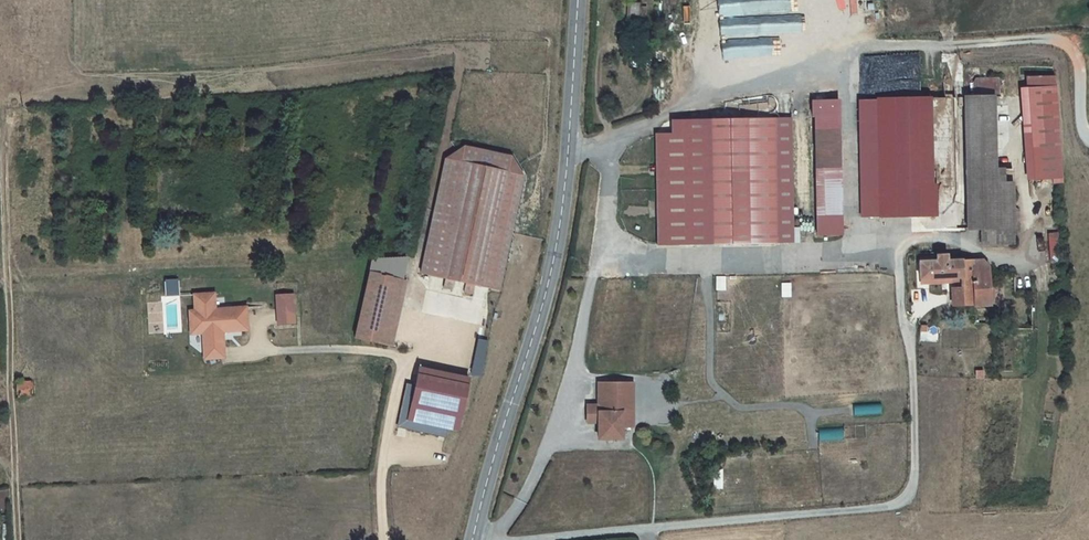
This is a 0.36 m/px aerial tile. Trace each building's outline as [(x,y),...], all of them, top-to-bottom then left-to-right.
[(639,3),(632,2),(630,29),(638,29),(639,3)] [(1053,183),(1062,182),(1055,76),(1028,77),(1035,179),(1053,178),(1053,183)] [(999,77),(994,78),(996,184),(1004,183),(1001,97),(1000,96),(999,77)] [(1027,179),(1035,179),(1028,77),(1025,78),(1026,87),(1021,88),(1027,179)] [(1004,183),(996,184),(994,78),(976,78),(972,83),(973,97),(964,97),(967,228),(981,228),(981,244),(1014,244),(1014,234),(1013,230),(1018,229),(1018,210),(1013,206),(1012,183),(1004,183)] [(922,185),(933,185),(931,98),(920,99),(922,185)] [(922,185),(920,99),(877,100),(879,215),(937,214),(937,185),(933,185),(922,185)] [(879,215),(877,100),(859,100),(861,216),(879,215)] [(657,245),(799,242),(798,228),(793,228),(791,118),(674,120),(674,134),(655,135),(657,245)] [(815,130),(817,235),(842,234),(839,130),(815,130)] [(445,158),(421,272),(446,278),(454,279),(466,282),(474,284),(499,289),(524,175),(511,156),(464,146),(445,158)] [(1051,269),(1060,268),(1058,232),(1049,233),(1051,269)] [(982,260),(972,261),(972,259),(945,260),(945,255),(936,255),(936,261),(929,261),(920,262),(919,262),(920,279),(961,277),(961,288),(956,289),(952,289),(953,306),(990,304),(988,281),(988,267),(982,260)] [(355,337),(392,345),(407,281),(370,272),(355,337)] [(961,277),(920,279),(920,283),(955,282),(956,289),(961,288),(961,277)] [(444,287),(452,289),(454,279),(446,278),(444,287)] [(472,293),(474,284),(466,282),(464,292),(472,293)] [(203,333),(204,349),(224,348),(222,326),(231,326),(231,331),(248,330),(247,313),(243,313),(243,307),(221,309),(222,314),(216,314),(215,309),(214,293),(194,294),(195,311),(196,316),(193,316),(194,330),(203,330),(203,333)] [(295,323),(295,294),(277,294),(278,323),(295,323)] [(203,333),(203,330),(194,330),(193,316),(196,316),(195,311),(190,311),(191,333),(203,333)] [(484,375),(488,339),(477,338),(474,374),(484,375)] [(204,349),(205,358),(224,357),(224,348),(204,349)] [(441,427),(457,430),(469,378),(419,367),(416,385),(407,384),(398,426),(439,435),(441,427)] [(33,395),(32,382),(17,383),(18,396),(33,395)] [(622,383),(599,383),(599,406),(599,412),(599,422),(599,438),(622,438),(622,426),(633,426),(633,412),(622,412),(622,409),(622,400),(622,384),(622,383)] [(622,412),(633,412),(633,384),(622,384),(622,400),(622,409),(622,412)] [(599,412),(599,406),(588,406),(588,422),(599,422),(599,412)]
